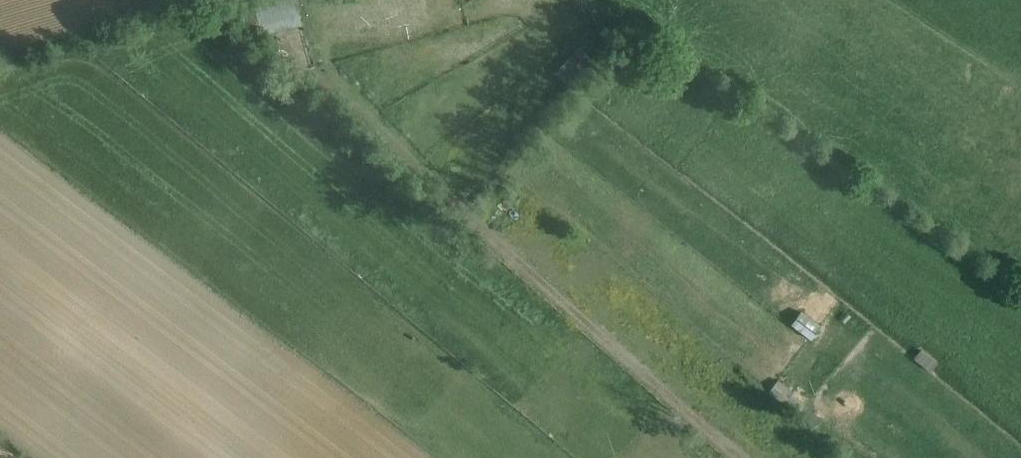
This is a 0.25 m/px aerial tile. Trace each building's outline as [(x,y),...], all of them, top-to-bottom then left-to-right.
[(300,14),(296,0),(259,0),(253,1),(259,24),(300,14)] [(575,91),(587,79),(568,60),(556,72),(575,91)] [(822,326),(802,311),(792,325),(811,339),(822,326)] [(938,363),(921,349),(914,358),(930,372),(938,363)] [(769,391),(784,404),(792,394),(793,393),(778,381),(769,391)]
